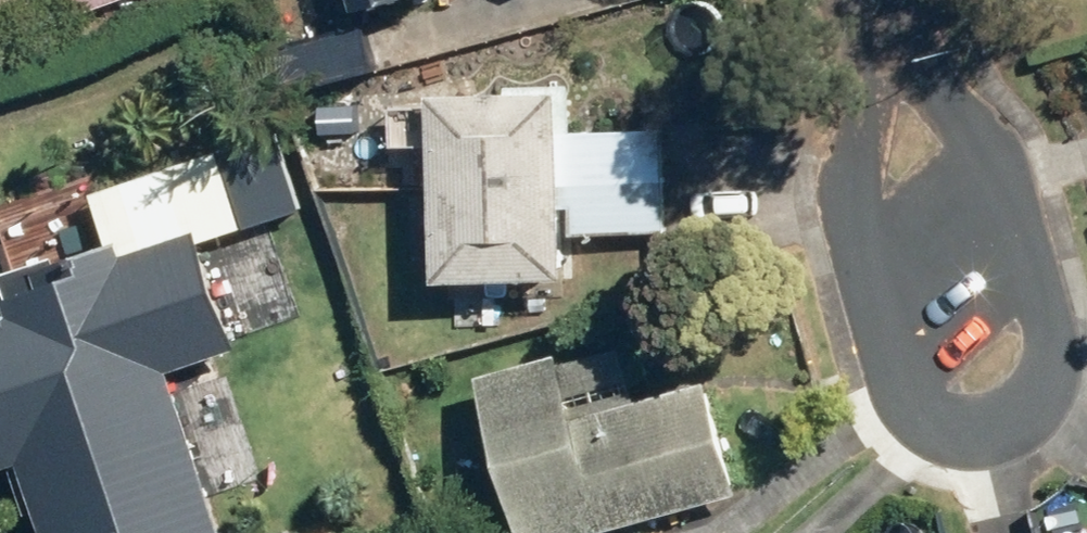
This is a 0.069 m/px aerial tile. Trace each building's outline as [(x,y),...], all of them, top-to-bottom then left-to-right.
[(88,15),(132,0),(83,0),(88,15)] [(374,14),(422,0),(370,0),(374,14)] [(371,21),(287,46),(302,97),(386,72),(371,21)] [(579,86),(451,83),(451,107),(354,104),(353,142),(457,145),(454,279),(584,282),(585,232),(671,234),(673,130),(578,128),(579,86)] [(184,371),(250,348),(214,244),(296,216),(270,139),(107,195),(124,243),(20,278),(31,309),(0,319),(0,442),(11,473),(38,464),(61,532),(240,532),(184,371)] [(753,494),(723,379),(647,399),(631,337),(493,373),(535,532),(604,532),(753,494)]
